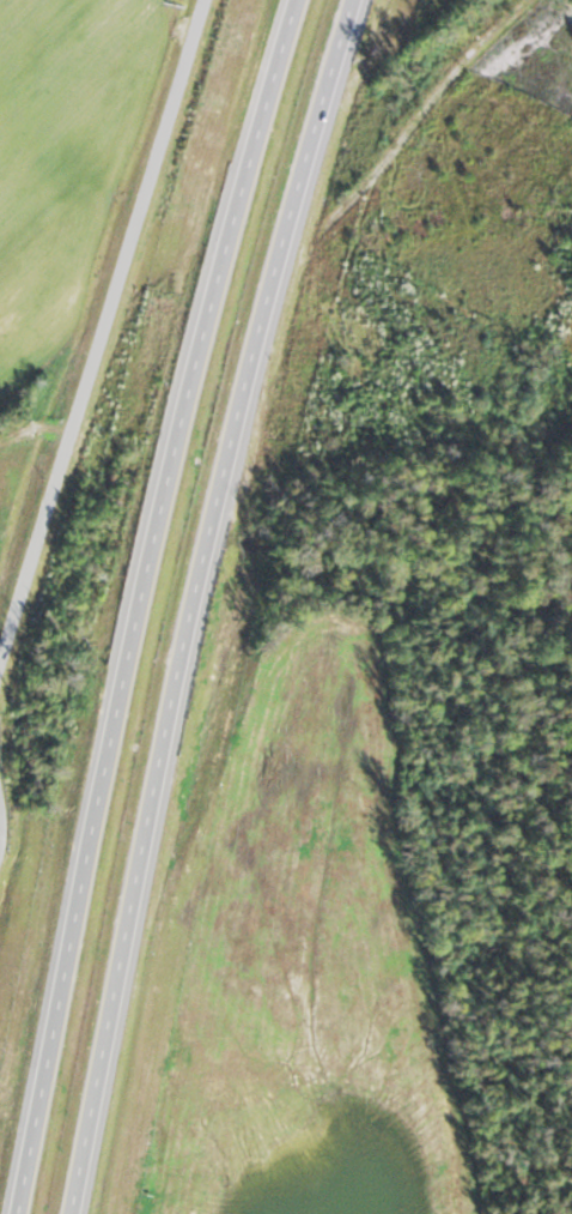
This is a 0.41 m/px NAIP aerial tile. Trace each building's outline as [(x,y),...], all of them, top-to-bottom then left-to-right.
[(260,224),(270,235),(280,226),(270,214),(260,224)]
